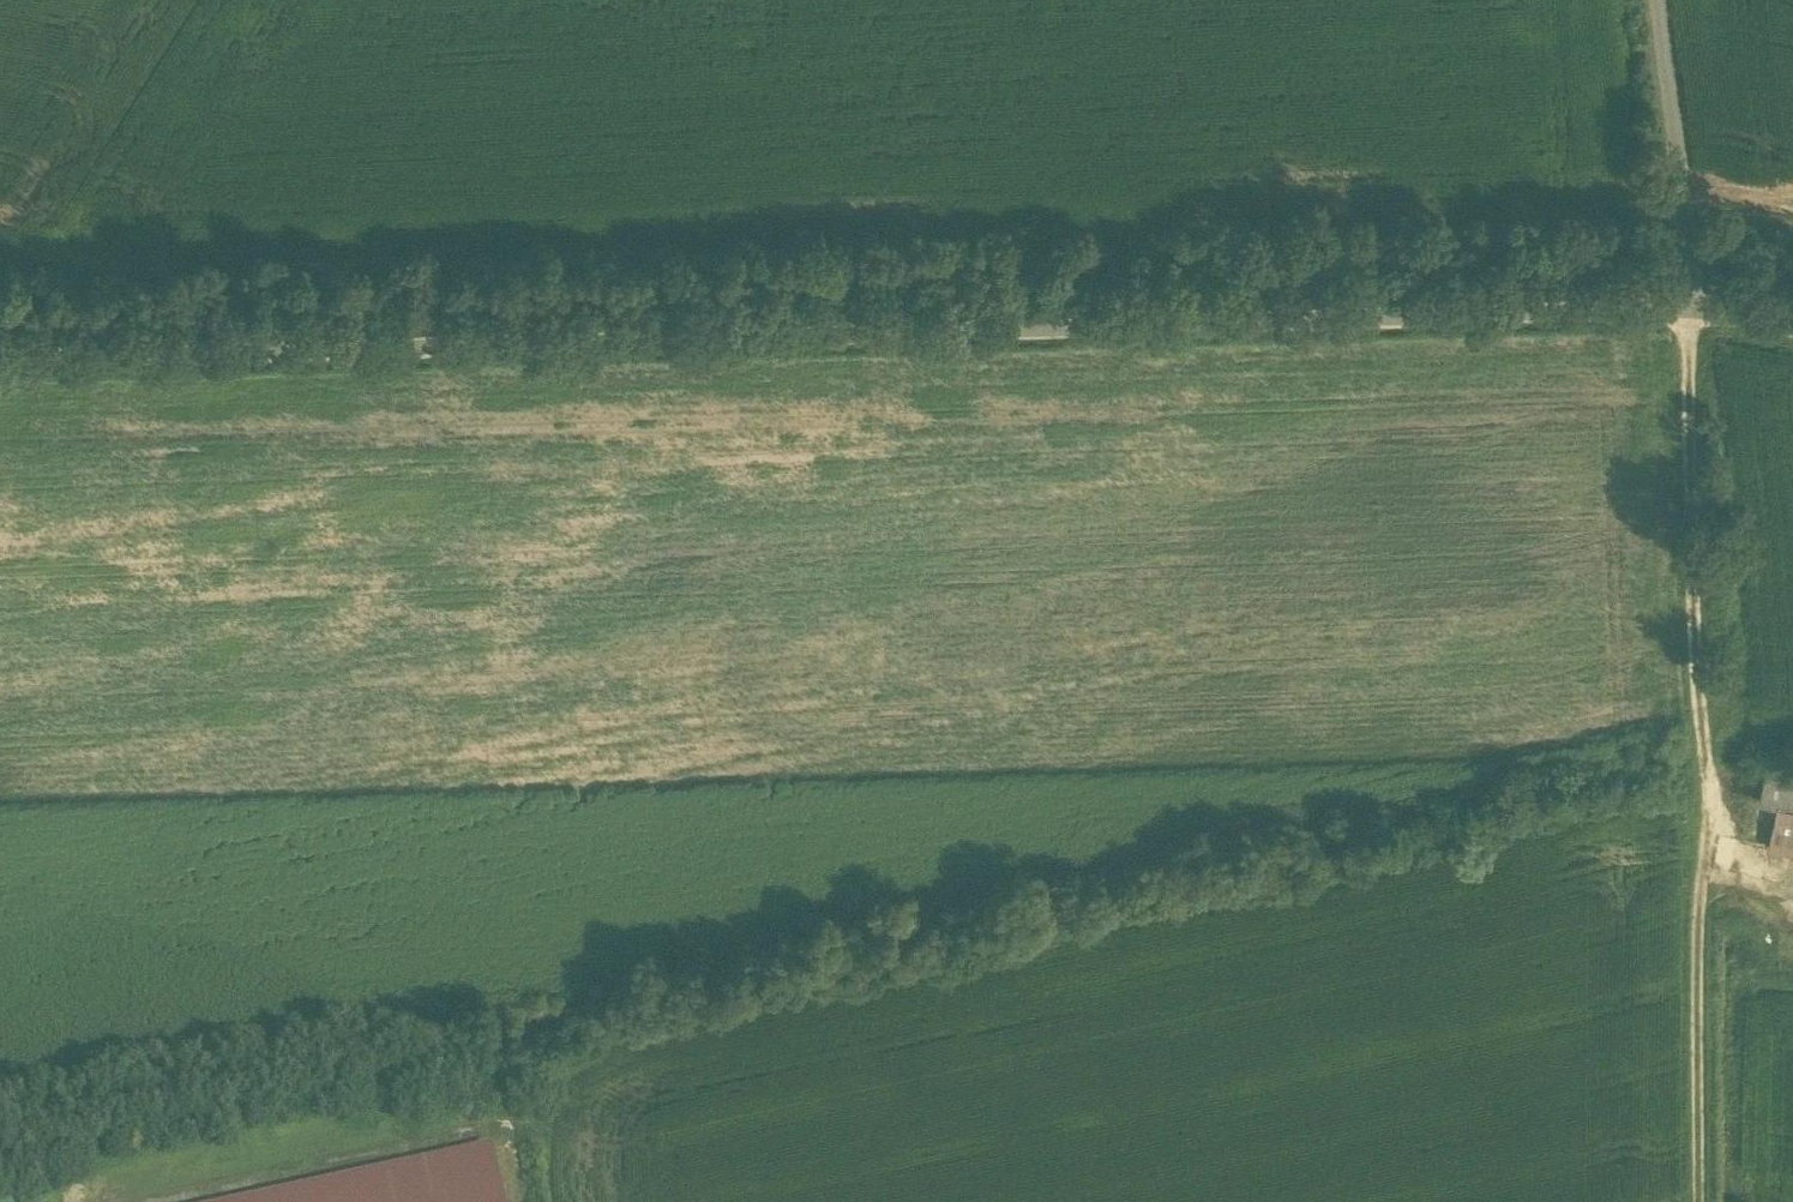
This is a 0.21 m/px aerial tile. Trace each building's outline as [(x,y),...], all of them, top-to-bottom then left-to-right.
[(1769,845),(1792,850),(1792,772),(1766,767),(1759,799),(1777,803),(1769,845)]
